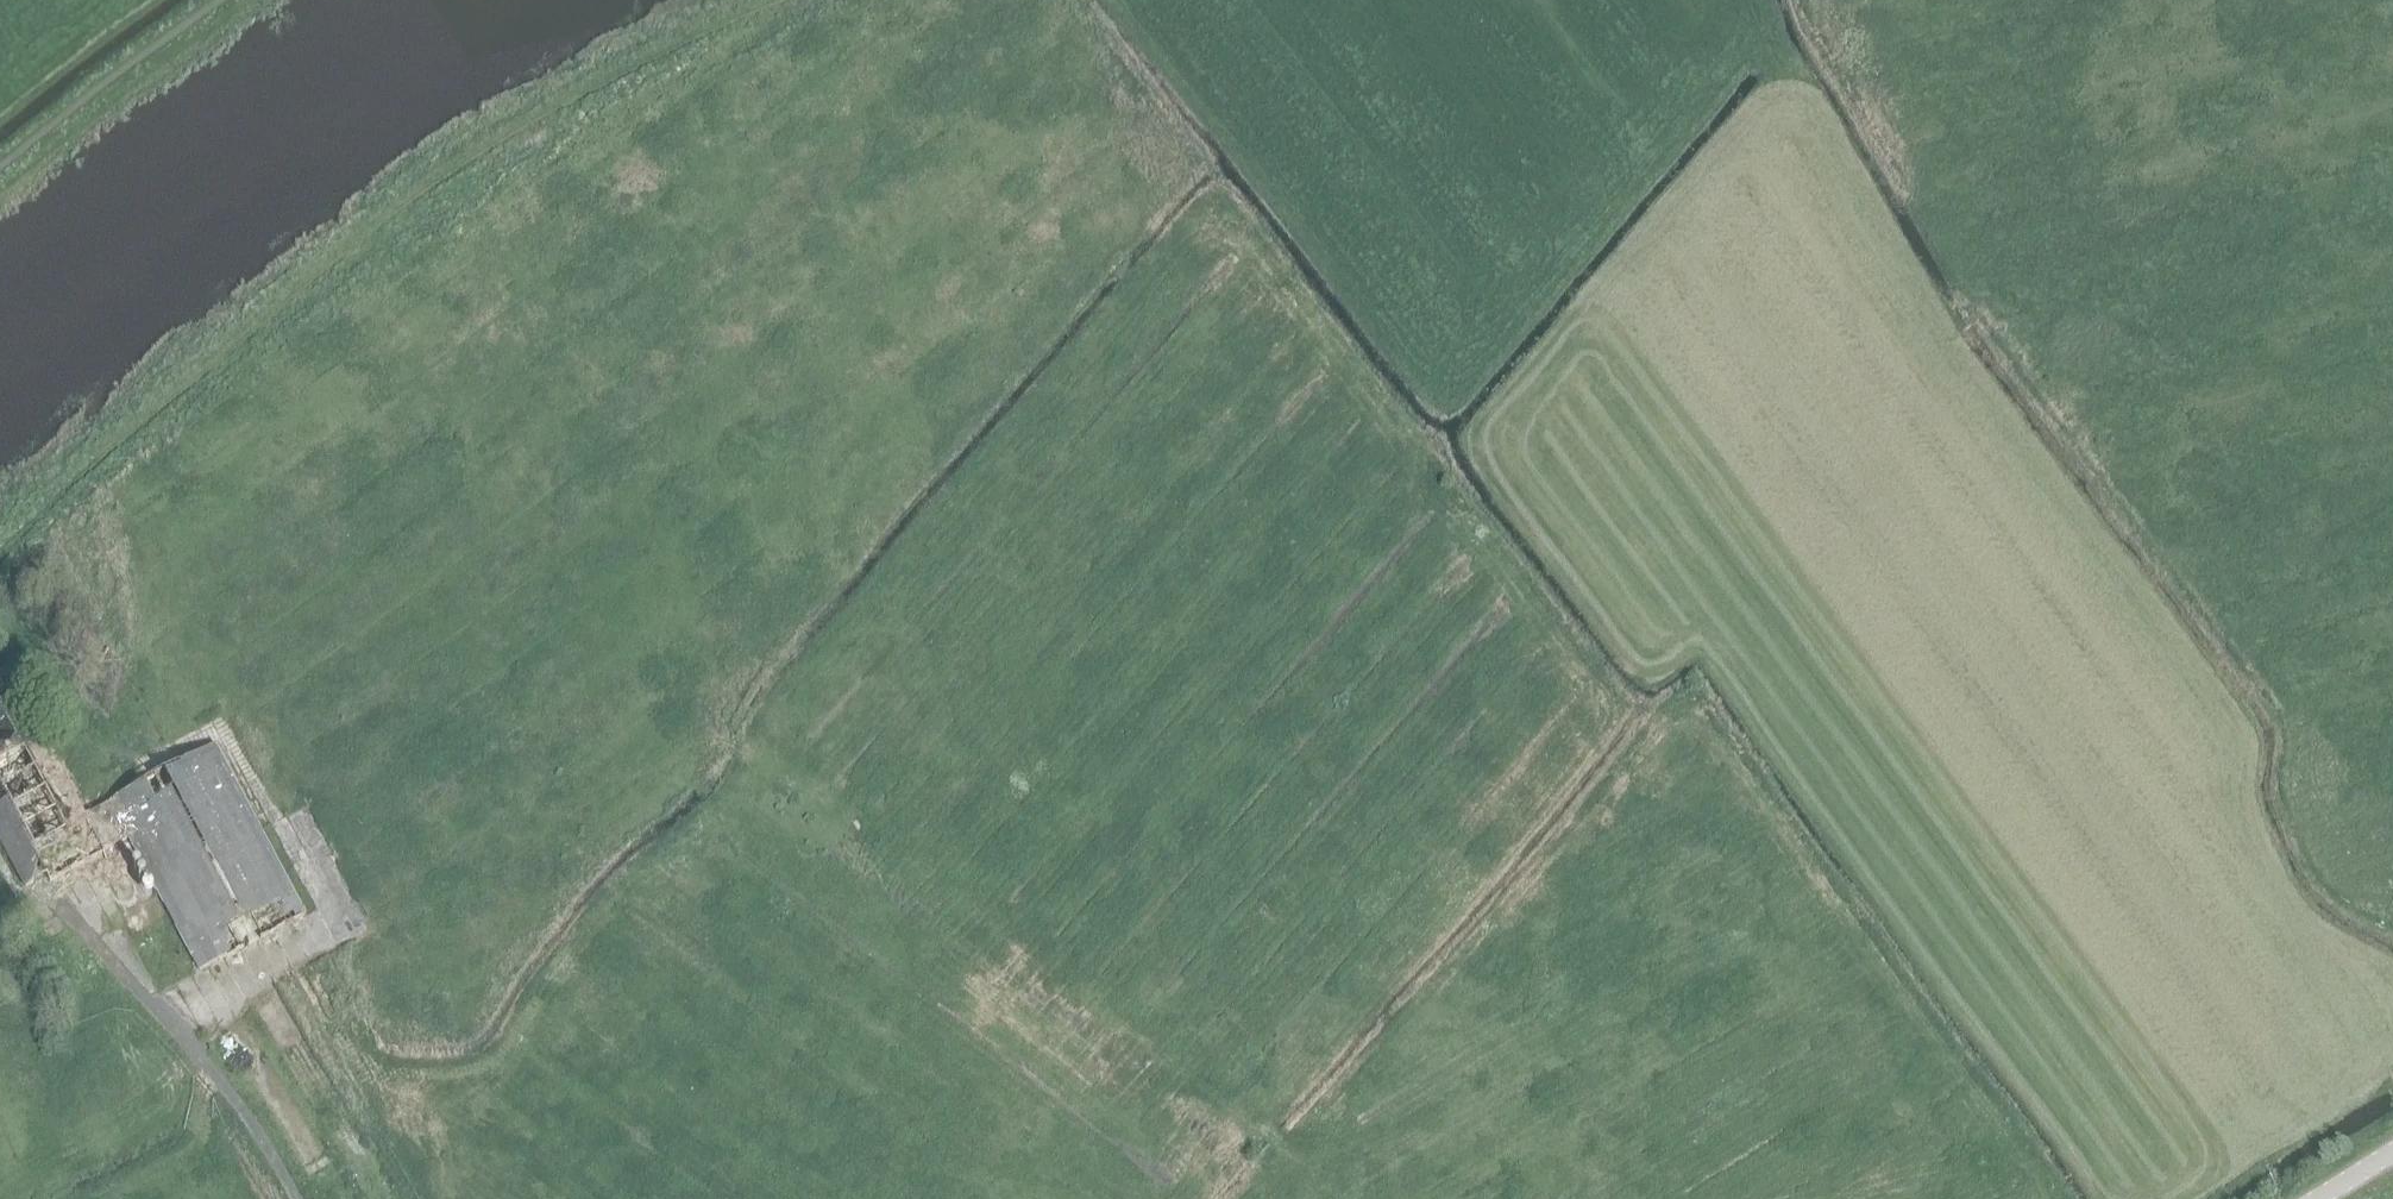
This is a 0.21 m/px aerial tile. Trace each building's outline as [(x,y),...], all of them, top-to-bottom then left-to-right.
[(0,754),(15,749),(0,703),(0,753),(0,754)] [(223,743),(170,768),(242,921),(294,897),(223,743)]
